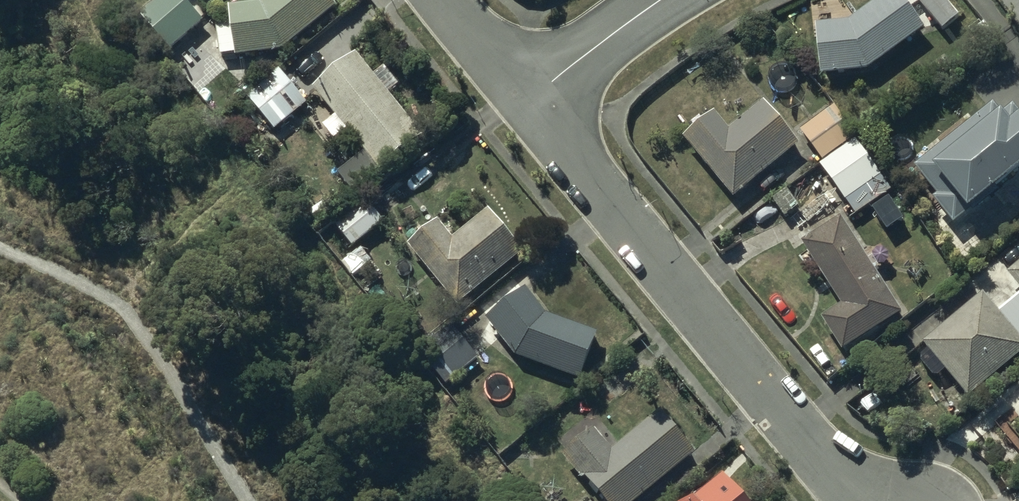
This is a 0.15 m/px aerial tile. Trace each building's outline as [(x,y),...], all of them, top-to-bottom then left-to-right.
[(177,0),(158,0),(137,19),(167,52),(199,24),(177,0)] [(281,48),(334,6),(330,0),(261,0),(260,1),(227,4),(231,52),(281,48)] [(863,71),(918,29),(896,0),(876,0),(845,23),(811,26),(815,74),(863,71)] [(938,31),(955,17),(941,0),(918,0),(915,2),(938,31)] [(311,90),(375,172),(419,138),(355,56),(311,90)] [(275,72),(244,99),(272,131),(303,104),(275,72)] [(711,113),(679,139),(729,200),(795,147),(760,104),(727,131),(711,113)] [(797,132),(820,162),(854,136),(831,106),(797,132)] [(917,163),(913,159),(902,168),(906,173),(902,176),(926,206),(923,208),(943,233),(958,221),(959,224),(983,204),(982,203),(1006,183),(1002,179),(1018,165),(1018,120),(1008,106),(995,117),(987,107),(967,123),(963,118),(938,139),(941,144),(917,163)] [(817,165),(850,213),(887,188),(854,140),(817,165)] [(332,227),(348,248),(379,223),(362,202),(332,227)] [(436,220),(404,246),(453,308),(518,257),(482,212),(450,238),(436,220)] [(838,351),(897,313),(836,219),(798,244),(837,305),(817,318),(838,351)] [(925,350),(915,359),(931,379),(941,370),(964,398),(1018,352),(1018,261),(1003,274),(1018,293),(995,313),(980,294),(919,344),(925,350)] [(482,320),(509,356),(576,380),(593,334),(543,316),(522,289),(482,320)] [(417,352),(442,384),(474,360),(449,327),(417,352)] [(599,500),(633,500),(692,453),(656,410),(611,447),(593,425),(557,455),(578,481),(581,478),(599,500)] [(723,472),(688,500),(747,500),(723,472)]
